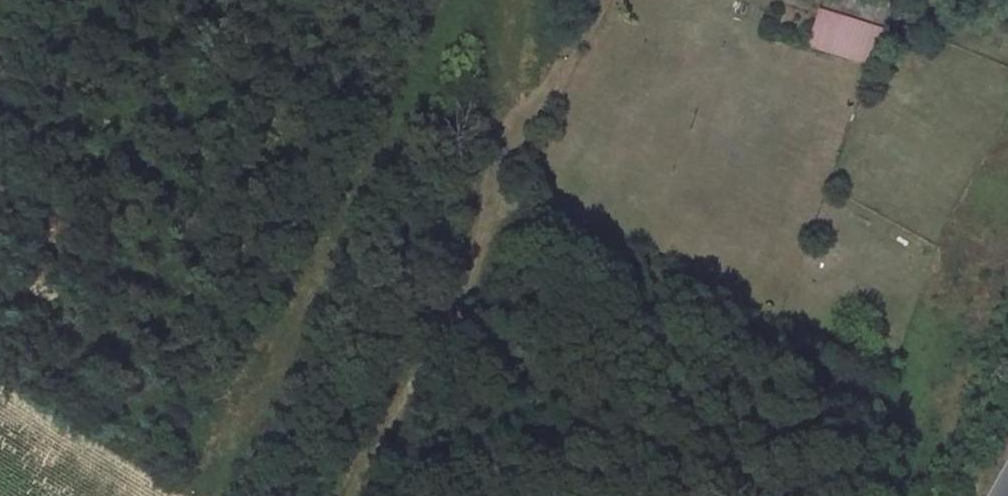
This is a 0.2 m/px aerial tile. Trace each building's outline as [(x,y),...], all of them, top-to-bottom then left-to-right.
[(818,14),(882,35),(890,8),(864,0),(822,0),(818,14)] [(818,14),(808,45),(872,65),(882,35),(818,14)]
